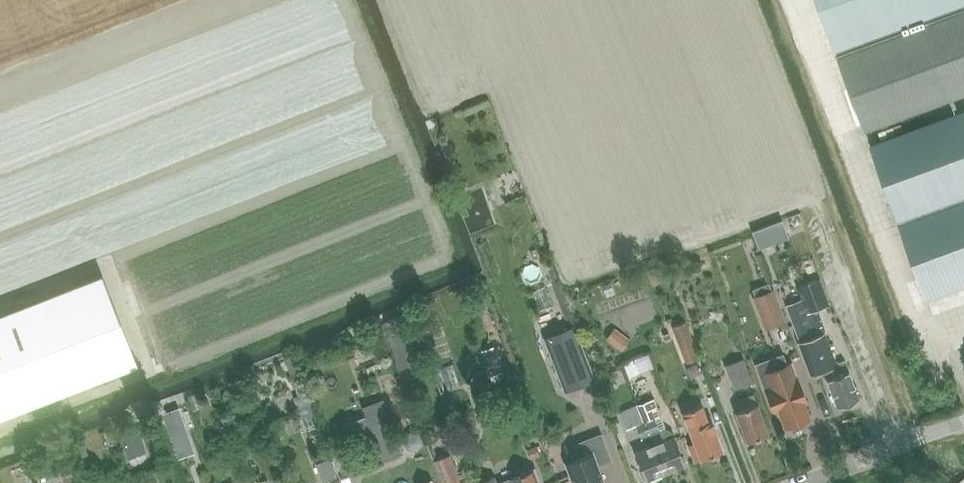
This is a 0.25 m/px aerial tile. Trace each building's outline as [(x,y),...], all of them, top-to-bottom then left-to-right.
[(963,94),(963,0),(818,0),(866,130),(963,94)] [(871,144),(898,218),(963,195),(963,110),(871,144)] [(898,218),(926,298),(963,284),(963,195),(898,218)] [(782,221),(753,231),(753,233),(758,247),(788,236),(782,222),(782,221)] [(656,267),(647,270),(652,285),(662,281),(656,267)] [(74,389),(76,388),(140,363),(105,274),(41,299),(0,315),(0,418),(74,389)] [(799,286),(806,313),(828,305),(818,279),(799,286)] [(770,290),(768,283),(752,289),(754,296),(752,297),(764,329),(785,321),(773,289),(770,290)] [(785,305),(799,340),(814,335),(800,299),(785,305)] [(402,316),(383,323),(400,370),(414,365),(406,341),(410,340),(402,316)] [(686,363),(699,358),(685,322),(672,327),(686,363)] [(574,327),(545,338),(565,391),(594,379),(574,327)] [(607,340),(622,351),(629,341),(614,330),(607,340)] [(837,366),(836,363),(826,334),(799,344),(811,376),(823,371),(837,366)] [(497,345),(479,350),(487,376),(505,370),(497,345)] [(804,420),(806,419),(800,402),(805,400),(790,362),(787,364),(783,351),(754,362),(771,410),(778,408),(785,427),(789,426),(792,427),(804,423),(804,420)] [(734,390),(752,383),(744,359),(726,366),(734,390)] [(633,360),(624,364),(630,378),(639,374),(633,360)] [(837,366),(823,371),(837,406),(857,399),(843,361),(836,363),(837,366)] [(244,379),(235,382),(239,395),(248,393),(244,379)] [(747,442),(768,434),(753,394),(738,400),(742,410),(735,412),(747,442)] [(306,395),(295,399),(302,418),(313,414),(306,395)] [(675,398),(668,400),(671,410),(678,407),(675,398)] [(648,401),(638,405),(650,434),(659,430),(655,419),(660,417),(654,399),(648,401)] [(641,440),(651,436),(638,405),(620,413),(626,430),(636,426),(641,440)] [(708,422),(702,405),(685,411),(696,443),(689,445),(695,461),(722,451),(711,421),(708,422)] [(194,452),(178,407),(161,413),(177,458),(194,452)] [(453,419),(441,423),(449,443),(460,439),(453,419)] [(135,424),(117,431),(122,444),(124,443),(130,457),(145,451),(135,424)] [(362,424),(343,431),(351,453),(371,445),(362,424)] [(659,430),(650,434),(651,436),(654,444),(665,473),(685,465),(674,436),(673,434),(671,432),(668,430),(665,429),(661,429),(659,430)] [(411,433),(404,440),(408,449),(417,451),(423,444),(420,435),(411,433)] [(597,466),(610,461),(600,433),(574,443),(579,456),(564,462),(572,482),(604,482),(597,466)] [(83,440),(72,444),(77,458),(88,454),(83,440)] [(645,481),(665,473),(654,444),(634,452),(645,481)] [(536,446),(527,449),(531,458),(539,454),(536,446)] [(450,457),(434,463),(441,482),(459,482),(450,457)] [(534,468),(523,472),(524,474),(500,482),(540,482),(534,468)]
